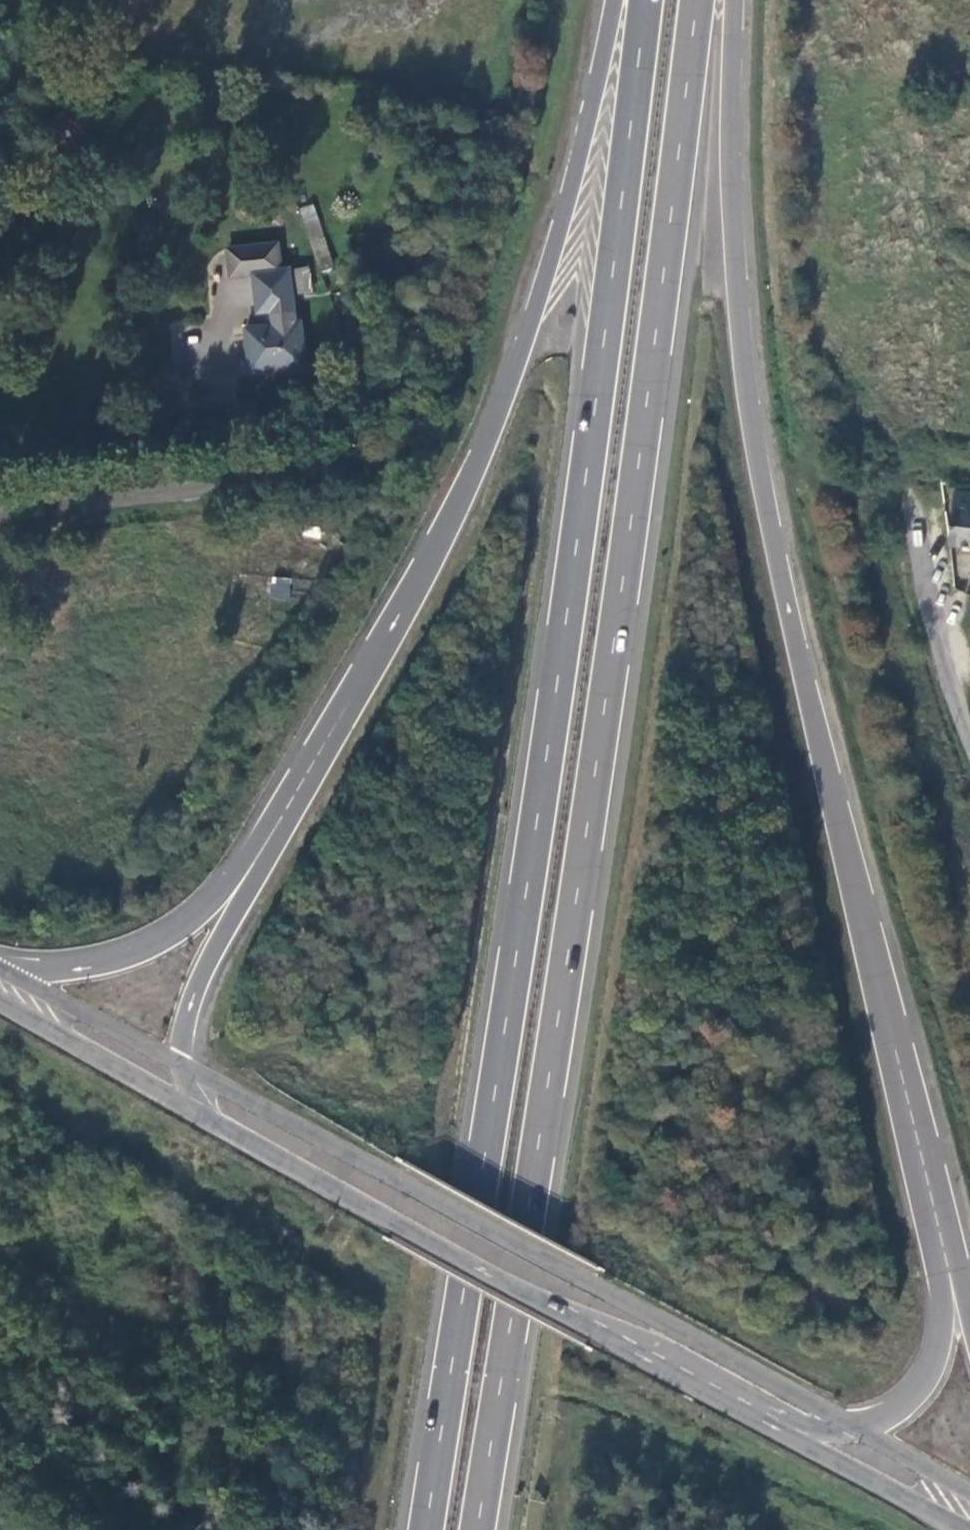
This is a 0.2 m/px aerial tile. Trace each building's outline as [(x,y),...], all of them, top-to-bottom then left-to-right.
[(281,246),(229,251),(231,276),(265,274),(282,273),(281,246)] [(313,289),(309,264),(297,267),(301,291),(313,289)] [(291,272),(282,273),(265,274),(267,303),(273,302),(294,301),(291,272)] [(297,322),(294,301),(273,302),(274,325),(246,327),(249,351),(258,351),(260,371),(307,367),(305,323),(297,322)] [(956,491),(950,543),(969,545),(969,492),(956,491)] [(270,596),(288,598),(290,578),(272,576),(270,596)]
